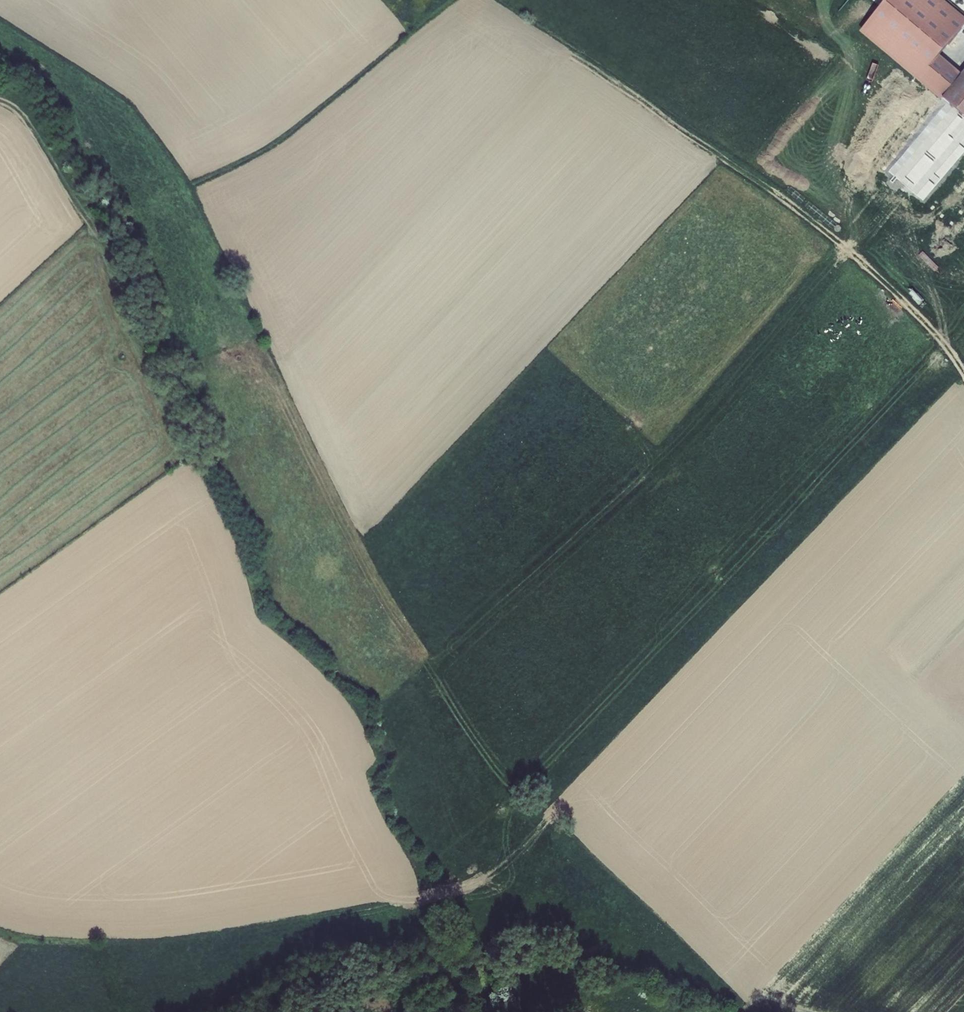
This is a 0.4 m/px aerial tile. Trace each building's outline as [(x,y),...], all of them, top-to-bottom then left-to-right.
[(940,102),(942,100),(962,76),(939,58),(963,29),(963,21),(940,0),(888,0),(859,33),(940,102)] [(962,76),(942,100),(963,118),(963,73),(962,76)]
